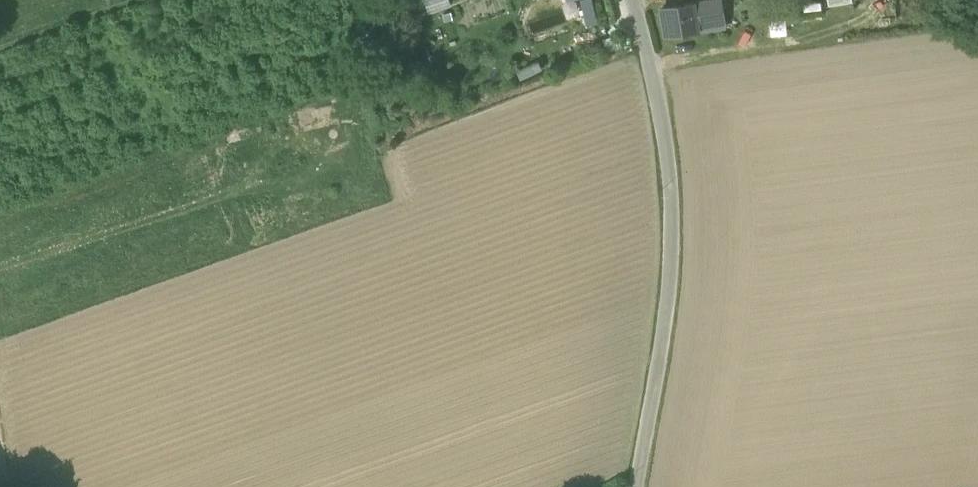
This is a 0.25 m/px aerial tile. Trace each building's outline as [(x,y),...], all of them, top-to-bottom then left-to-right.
[(421,8),(444,3),(443,0),(419,0),(421,8)] [(714,0),(691,4),(693,13),(712,10),(716,9),(714,0)] [(694,19),(693,13),(691,4),(661,10),(665,33),(695,28),(694,19)] [(714,25),(712,15),(712,10),(693,13),(694,19),(695,28),(714,25)]
